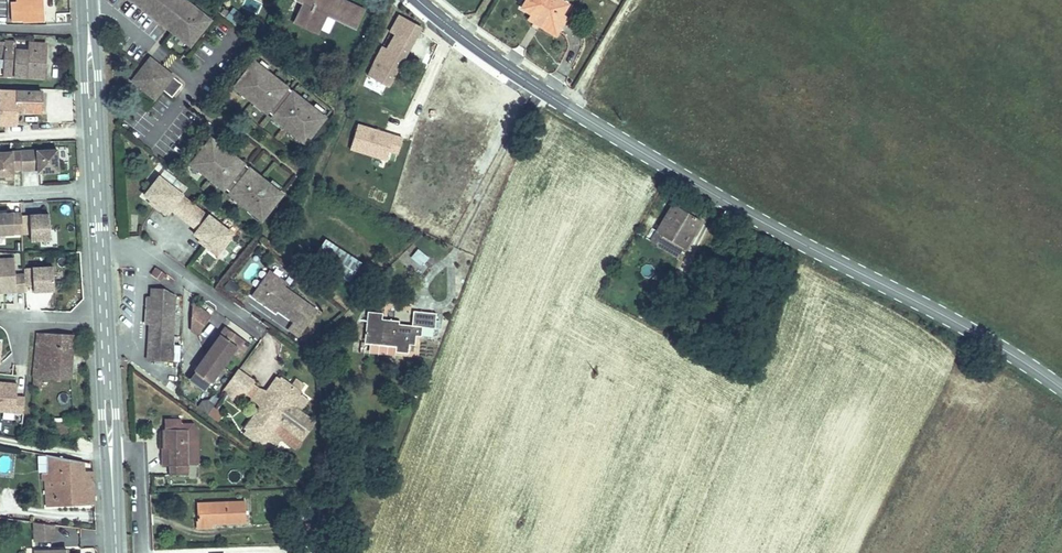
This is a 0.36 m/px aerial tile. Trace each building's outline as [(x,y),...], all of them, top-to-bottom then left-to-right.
[(21,24),(40,25),(41,0),(14,0),(14,7),(22,7),(21,24)] [(184,0),(136,0),(173,30),(172,32),(181,40),(183,39),(189,44),(191,45),(198,36),(196,34),(199,30),(202,32),(209,23),(207,22),(201,16),(202,15),(184,0)] [(307,7),(298,25),(320,35),(328,19),(351,29),(361,8),(342,0),(310,0),(307,7)] [(537,6),(555,17),(564,3),(566,0),(529,0),(537,6)] [(555,17),(537,6),(535,10),(559,26),(571,8),(564,3),(555,17)] [(211,18),(204,13),(202,15),(201,16),(207,22),(211,18)] [(390,32),(397,36),(416,44),(424,25),(398,14),(390,32)] [(383,47),(367,82),(375,86),(378,80),(395,88),(416,44),(397,36),(390,50),(383,47)] [(16,39),(15,47),(26,48),(26,40),(16,39)] [(186,48),(189,44),(183,39),(181,40),(180,43),(186,48)] [(33,46),(30,77),(45,78),(47,47),(33,46)] [(151,59),(133,81),(155,99),(164,88),(174,96),(183,85),(151,59)] [(265,63),(262,67),(270,74),(273,70),(265,63)] [(246,94),(245,96),(257,106),(258,104),(267,111),(278,121),(287,128),(286,130),(298,139),(299,138),(306,143),(308,145),(315,136),(312,133),(325,118),(323,117),(315,111),(270,74),(262,67),(260,66),(248,81),(245,78),(238,87),(240,89),(246,94)] [(240,89),(237,93),(243,98),(245,96),(246,94),(240,89)] [(0,102),(0,104),(0,126),(24,127),(25,113),(49,114),(49,94),(23,92),(0,91),(0,102)] [(257,106),(255,108),(264,115),(267,111),(258,104),(257,106)] [(318,107),(315,111),(323,117),(326,113),(318,107)] [(278,121),(275,124),(284,132),(286,130),(287,128),(278,121)] [(388,153),(398,155),(403,134),(354,123),(348,151),(386,160),(388,153)] [(298,139),(296,142),(303,147),(306,143),(299,138),(298,139)] [(222,139),(219,143),(227,149),(230,146),(222,139)] [(203,170),(201,171),(213,181),(215,180),(224,187),(235,196),(244,204),(242,206),(254,216),(255,214),(262,219),(264,221),(271,212),(268,210),(281,195),(279,194),(272,187),(227,149),(219,143),(217,141),(205,156),(202,154),(194,162),(197,164),(203,170)] [(60,173),(59,151),(23,153),(23,170),(23,172),(40,171),(48,171),(48,174),(60,173)] [(23,153),(0,154),(0,177),(7,177),(15,176),(15,171),(23,170),(23,153)] [(197,164),(193,168),(200,173),(201,171),(203,170),(197,164)] [(172,180),(159,169),(144,189),(157,199),(170,209),(173,205),(200,227),(197,231),(220,250),(235,231),(224,221),(212,212),(212,213),(185,191),(185,190),(172,180)] [(213,181),(212,183),(220,191),(224,187),(215,180),(213,181)] [(272,187),(279,194),(283,190),(275,183),(272,187)] [(235,196),(232,200),(240,208),(242,206),(244,204),(235,196)] [(704,210),(676,197),(658,232),(664,236),(668,227),(692,239),(704,210)] [(15,214),(0,214),(0,236),(7,236),(16,236),(15,214)] [(254,216),(252,218),(259,223),(262,219),(255,214),(254,216)] [(52,241),(51,216),(32,216),(33,242),(52,241)] [(366,248),(330,229),(320,250),(357,268),(366,248)] [(423,266),(429,257),(416,248),(410,258),(423,266)] [(27,292),(27,287),(27,275),(17,275),(16,259),(0,260),(0,293),(27,292)] [(276,262),(258,286),(267,292),(269,290),(284,301),(282,303),(297,315),(312,295),(291,279),(282,272),(285,269),(276,262)] [(56,291),(55,267),(26,268),(27,275),(27,287),(35,287),(36,292),(56,291)] [(163,273),(156,268),(152,275),(161,281),(163,277),(161,275),(163,273)] [(294,275),(285,269),(282,272),(291,279),(294,275)] [(231,280),(225,288),(234,295),(240,287),(231,280)] [(152,296),(151,308),(150,324),(147,361),(171,362),(176,310),(177,296),(164,288),(153,288),(152,296)] [(284,301),(269,290),(267,292),(282,303),(284,301)] [(70,312),(83,299),(75,292),(63,305),(70,312)] [(323,303),(312,295),(297,315),(293,320),(304,328),(323,303)] [(146,296),(145,308),(144,323),(150,324),(151,308),(152,296),(146,296)] [(392,297),(375,297),(374,334),(420,336),(420,331),(423,331),(424,322),(430,322),(431,315),(442,315),(442,297),(421,297),(420,312),(410,312),(409,305),(393,305),(392,297)] [(198,306),(184,328),(197,336),(211,314),(198,306)] [(206,388),(245,337),(228,325),(190,376),(206,388)] [(74,335),(40,333),(35,388),(42,388),(43,378),(72,380),(74,335)] [(259,374),(244,363),(234,377),(248,387),(259,374)] [(321,397),(286,371),(275,387),(279,394),(274,400),(265,399),(250,419),(274,436),(275,435),(283,441),(289,432),(281,427),(288,416),(285,409),(289,401),(298,403),(300,400),(312,409),(321,397)] [(190,376),(184,384),(201,396),(206,388),(190,376)] [(23,417),(25,401),(17,400),(18,388),(0,386),(0,414),(23,417)] [(199,406),(216,422),(224,414),(208,397),(199,406)] [(288,416),(281,427),(289,432),(304,443),(323,417),(312,409),(300,400),(298,403),(289,401),(285,409),(288,416)] [(178,454),(179,466),(201,466),(201,419),(188,418),(189,409),(173,408),(172,437),(178,437),(178,454)] [(90,452),(49,444),(49,469),(55,469),(56,495),(100,493),(99,463),(90,462),(90,452)] [(210,494),(210,509),(229,509),(229,513),(260,512),(260,494),(210,494)] [(229,509),(210,509),(210,518),(229,518),(229,513),(229,509)] [(89,546),(74,547),(74,540),(59,540),(39,541),(39,552),(89,552),(89,546)]
